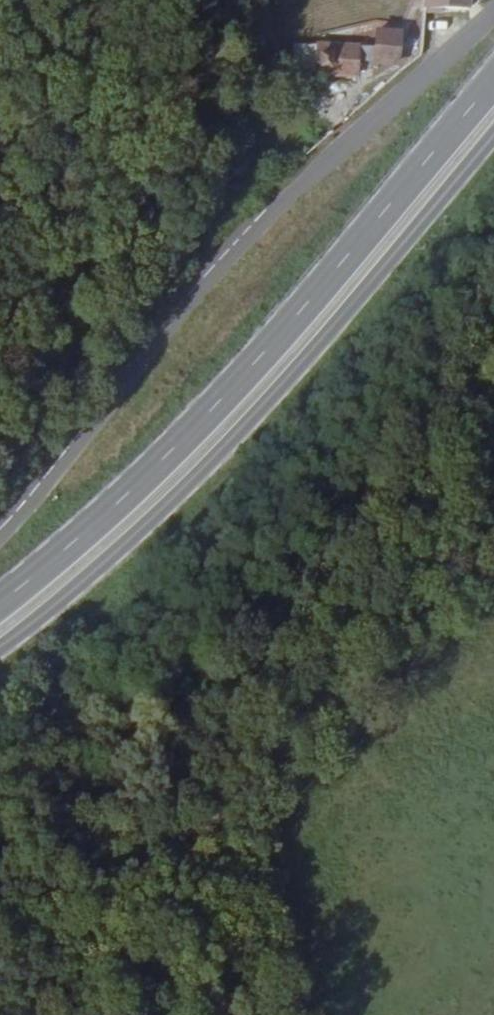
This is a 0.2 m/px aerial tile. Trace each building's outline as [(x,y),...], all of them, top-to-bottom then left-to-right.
[(465,14),(467,0),(423,0),(422,12),(465,14)] [(372,53),(372,66),(393,67),(395,36),(373,35),(372,53)] [(312,48),(311,78),(353,80),(352,65),(353,52),(312,48)] [(353,52),(352,65),(372,66),(372,53),(353,52)]
